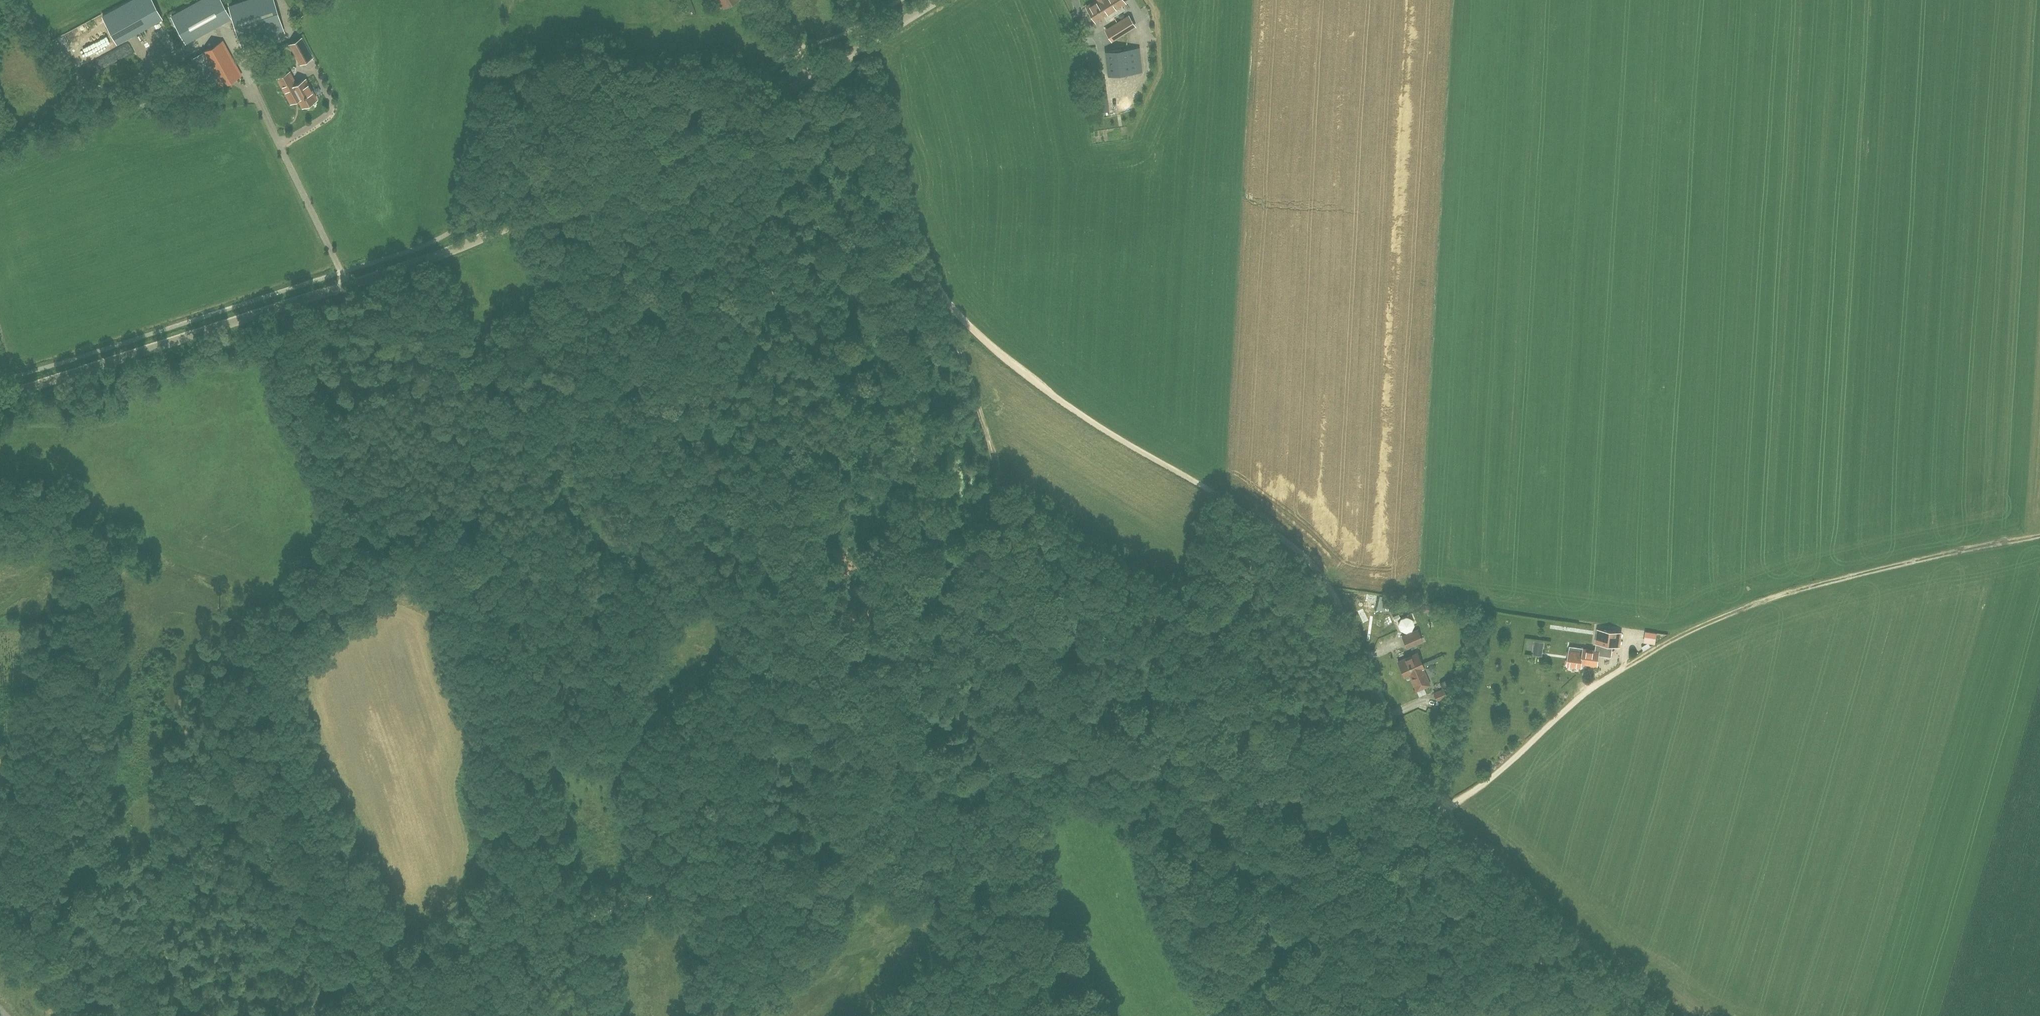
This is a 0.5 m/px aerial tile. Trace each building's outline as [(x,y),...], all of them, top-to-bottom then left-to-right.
[(103,16),(117,43),(162,19),(152,0),(133,0),(103,16)] [(186,43),(231,18),(221,0),(201,0),(172,16),(186,43)] [(274,0),(246,0),(229,6),(242,46),(284,32),(274,0)] [(722,9),(737,0),(717,0),(722,9)] [(1097,0),(1087,7),(1095,21),(1104,16),(1107,20),(1124,10),(1121,5),(1125,3),(1123,0),(1097,0)] [(1114,25),(1120,35),(1135,26),(1129,15),(1114,25)] [(90,50),(103,45),(100,34),(87,39),(90,50)] [(312,57),(301,38),(291,44),(301,63),(312,57)] [(63,53),(72,47),(68,41),(59,46),(63,53)] [(223,41),(203,52),(221,86),(242,75),(223,41)] [(1115,75),(1141,72),(1138,48),(1105,52),(1107,69),(1115,75)] [(101,56),(94,59),(99,69),(106,65),(101,56)] [(296,84),(294,81),(289,72),(278,78),(292,103),(299,99),(303,107),(316,99),(305,79),(296,84)] [(1104,79),(1092,81),(1096,113),(1108,111),(1104,79)] [(1596,665),(1598,655),(1610,657),(1612,645),(1619,647),(1621,633),(1597,629),(1594,650),(1582,648),(1569,646),(1566,665),(1580,667),(1581,663),(1596,665)] [(1641,629),(1638,640),(1650,643),(1653,631),(1641,629)] [(1421,641),(1416,630),(1401,636),(1406,647),(1421,641)] [(1528,651),(1537,653),(1541,641),(1532,638),(1528,651)] [(1422,668),(1416,653),(1397,662),(1403,676),(1409,674),(1416,690),(1428,684),(1421,668),(1422,668)] [(1424,662),(1426,665),(1444,657),(1443,654),(1424,662)] [(1449,696),(1446,688),(1435,693),(1438,701),(1449,696)] [(28,969),(32,959),(24,955),(19,965),(28,969)] [(54,1015),(62,1008),(56,1001),(48,1007),(54,1015)]
